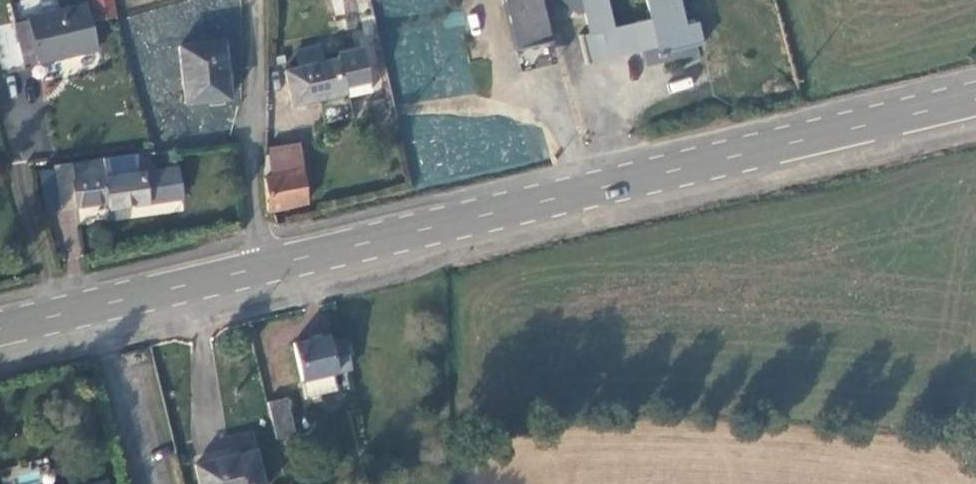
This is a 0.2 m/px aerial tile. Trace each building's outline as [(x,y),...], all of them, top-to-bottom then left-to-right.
[(516,50),(549,42),(540,0),(504,0),(516,50)] [(574,15),(581,12),(577,0),(558,0),(574,15)] [(581,12),(588,36),(580,39),(587,64),(607,60),(607,57),(630,53),(631,55),(649,49),(647,43),(653,42),(657,55),(700,45),(696,24),(682,27),(676,0),(643,0),(648,20),(616,29),(608,0),(577,0),(581,12)] [(27,18),(13,22),(24,63),(37,59),(37,63),(98,48),(86,2),(26,16),(27,18)] [(432,71),(398,76),(403,103),(474,92),(462,12),(424,18),(432,71)] [(222,42),(179,47),(186,103),(229,97),(222,42)] [(295,47),(297,61),(323,59),(322,45),(295,47)] [(361,46),(334,51),(335,59),(283,73),(291,106),(326,98),(328,103),(371,92),(361,46)] [(268,176),(303,167),(302,149),(265,159),(268,176)] [(107,175),(104,156),(51,163),(52,170),(58,208),(107,200),(108,207),(181,197),(177,166),(107,175)] [(262,182),(266,213),(307,204),(303,167),(268,176),(263,177),(262,182)] [(58,208),(52,170),(39,172),(45,209),(58,208)] [(81,256),(78,228),(62,230),(64,258),(81,256)] [(350,370),(344,339),(332,342),(330,336),(295,343),(303,380),(305,380),(309,396),(338,389),(334,373),(350,370)] [(289,397),(269,402),(278,440),(298,434),(289,397)] [(197,465),(202,483),(264,483),(256,451),(197,465)]
